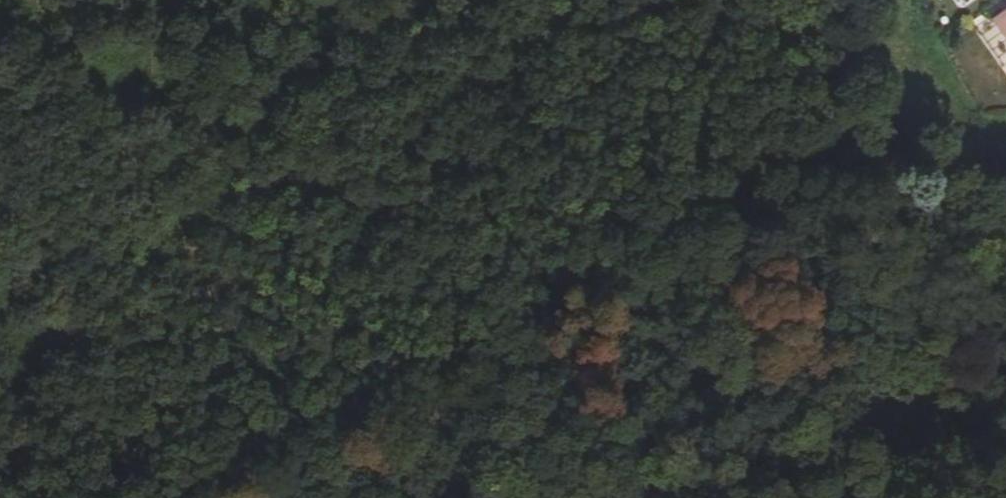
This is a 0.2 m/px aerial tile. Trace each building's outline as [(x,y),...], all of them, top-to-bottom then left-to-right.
[(989,21),(1005,45),(1005,9),(989,21)]
